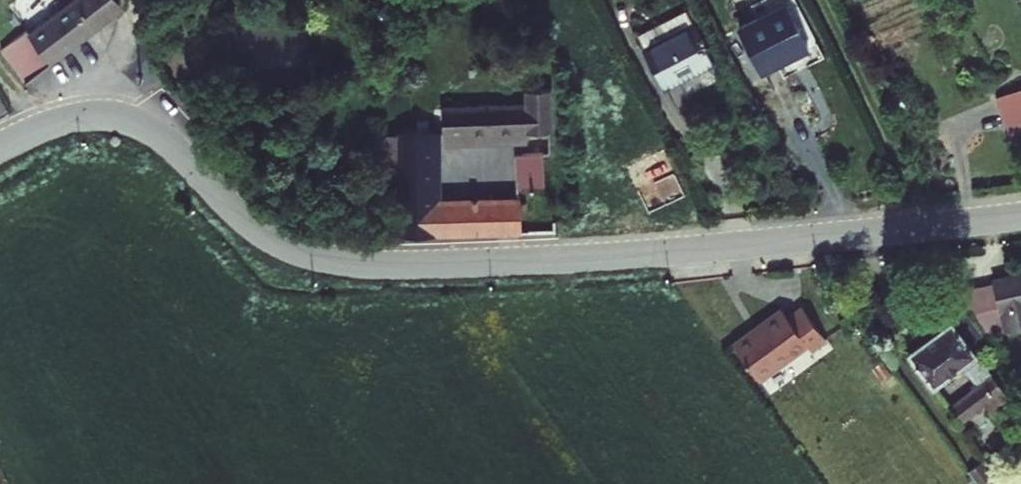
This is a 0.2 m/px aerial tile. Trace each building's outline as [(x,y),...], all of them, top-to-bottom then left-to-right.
[(30,52),(92,2),(93,0),(41,0),(38,2),(36,0),(0,0),(0,14),(30,52)] [(4,70),(30,52),(0,14),(0,64),(4,70)] [(735,82),(786,56),(768,18),(716,43),(735,82)] [(624,57),(670,35),(663,22),(618,44),(624,57)] [(624,57),(644,95),(689,73),(670,35),(624,57)] [(1000,96),(1007,116),(1005,116),(1011,131),(1015,139),(1020,137),(1020,89),(1000,96)] [(421,112),(421,137),(530,135),(530,93),(505,95),(505,110),(421,112)] [(1007,116),(1000,96),(972,105),(984,140),(1011,131),(1005,116),(1007,116)] [(379,179),(378,238),(499,238),(497,202),(414,204),(410,133),(380,133),(379,179)] [(623,220),(661,204),(638,158),(601,174),(623,220)] [(524,172),(497,173),(497,202),(525,201),(524,172)] [(911,301),(947,348),(987,339),(982,319),(1020,312),(1020,301),(1015,275),(945,289),(946,295),(911,301)] [(784,308),(733,348),(760,382),(804,346),(811,355),(828,341),(802,309),(791,318),(784,308)] [(907,335),(866,364),(894,399),(919,380),(936,401),(890,433),(902,450),(963,406),(907,335)] [(928,483),(951,483),(942,472),(928,483)]
